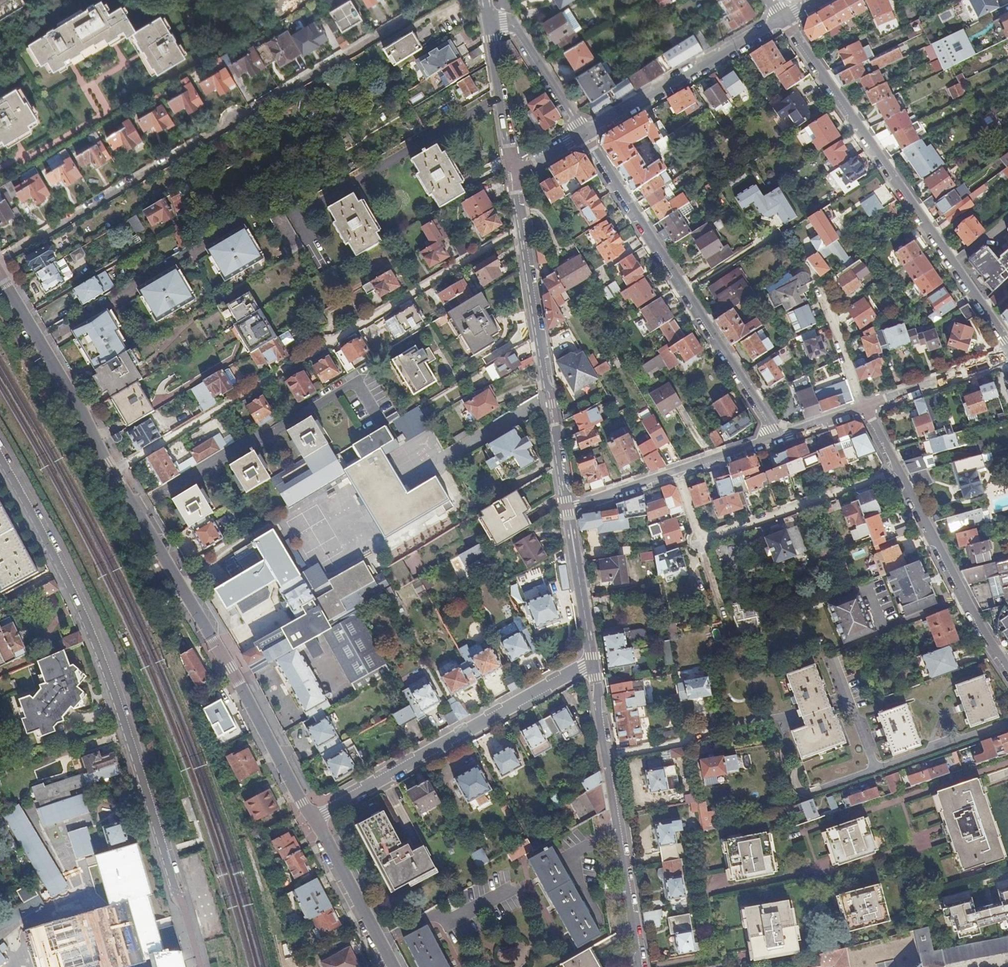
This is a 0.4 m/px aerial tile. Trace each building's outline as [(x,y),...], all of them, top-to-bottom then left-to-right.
[(14,11),(22,6),(19,0),(0,0),(0,19),(14,11)] [(361,20),(350,0),(349,0),(330,11),(341,31),(361,20)] [(573,0),(554,0),(554,2),(559,9),(573,0)] [(746,0),(722,0),(725,4),(721,7),(722,8),(726,6),(731,12),(748,2),(746,0)] [(829,7),(840,25),(853,17),(843,0),(842,0),(829,7)] [(853,17),(866,10),(861,0),(843,0),(853,17)] [(885,0),(865,0),(874,19),(890,11),(885,0)] [(978,19),(969,0),(961,0),(971,22),(978,19)] [(978,19),(998,9),(995,2),(997,1),(997,0),(969,0),(978,19)] [(172,32),(170,33),(160,16),(136,30),(122,6),(109,13),(102,1),(95,4),(94,3),(87,7),(88,9),(55,29),(54,28),(47,32),(48,33),(30,44),(42,65),(49,61),(54,71),(67,63),(66,60),(71,57),(72,58),(83,52),(82,50),(94,43),(96,44),(106,38),(108,42),(120,35),(119,34),(124,31),(127,36),(133,33),(136,39),(135,40),(142,51),(143,51),(146,56),(145,57),(152,68),(153,67),(157,74),(185,57),(175,40),(176,39),(172,32)] [(756,15),(748,2),(731,12),(734,18),(729,21),(733,29),(756,15)] [(575,32),(582,27),(569,7),(562,12),(545,23),(557,42),(559,40),(562,45),(570,40),(572,42),(579,38),(578,37),(575,32)] [(829,7),(816,15),(826,32),(840,25),(829,7)] [(949,11),(939,14),(941,22),(952,18),(949,11)] [(807,20),(804,31),(810,41),(826,32),(816,15),(807,20)] [(1002,32),(1006,40),(1007,39),(1007,15),(996,21),(1001,32),(1002,32)] [(670,17),(660,24),(674,46),(686,38),(678,25),(670,17)] [(326,21),(333,33),(342,49),(349,44),(343,34),(341,36),(331,18),(326,21)] [(914,32),(917,31),(919,35),(924,33),(918,20),(913,22),(915,27),(913,29),(914,32)] [(962,29),(931,45),(937,58),(943,71),(950,67),(975,55),(962,29)] [(283,32),(255,49),(265,65),(275,59),(279,66),(301,54),(288,30),(283,33),(283,32)] [(710,47),(700,30),(693,34),(703,51),(710,47)] [(333,33),(325,37),(334,53),(342,49),(333,33)] [(388,58),(391,56),(396,65),(421,49),(412,34),(384,51),(388,58)] [(674,46),(664,53),(673,68),(703,51),(693,34),(686,38),(674,46)] [(509,39),(501,42),(504,60),(518,53),(509,39)] [(583,39),(565,51),(576,68),(594,56),(583,39)] [(448,41),(415,61),(426,80),(442,70),(459,59),(459,58),(468,52),(462,43),(453,48),(448,41)] [(764,78),(774,72),(786,90),(803,80),(794,66),(789,70),(771,41),(749,56),(764,78)] [(838,53),(844,63),(830,70),(835,76),(873,57),(867,47),(861,50),(857,43),(838,53)] [(484,52),(483,45),(468,54),(472,60),(484,52)] [(873,57),(835,76),(842,88),(859,79),(877,71),(904,58),(898,45),(873,57)] [(930,45),(924,48),(930,61),(937,58),(931,45),(930,45)] [(247,53),(248,54),(255,49),(253,46),(246,50),(248,52),(247,53)] [(230,50),(219,56),(223,62),(230,75),(236,72),(237,74),(247,68),(251,75),(266,66),(265,65),(255,49),(248,54),(236,61),(230,50)] [(223,62),(219,56),(206,64),(209,70),(223,62)] [(664,71),(655,58),(628,77),(629,79),(635,89),(664,71)] [(443,82),(448,79),(451,84),(468,74),(459,59),(442,70),(445,75),(440,78),(443,82)] [(577,77),(588,93),(609,79),(609,78),(611,77),(608,71),(605,73),(599,63),(577,77)] [(187,76),(192,84),(199,96),(216,86),(220,93),(229,88),(218,71),(202,81),(196,70),(187,76)] [(877,71),(859,79),(865,92),(884,84),(882,81),(887,78),(885,73),(880,75),(877,71)] [(732,73),(720,82),(727,93),(731,99),(744,90),(732,73)] [(726,100),(723,96),(727,93),(720,82),(714,74),(708,77),(715,87),(704,94),(713,109),(726,100)] [(183,78),(188,86),(192,84),(187,76),(183,78)] [(467,98),(478,92),(469,77),(457,83),(460,88),(457,90),(459,95),(463,93),(467,98)] [(443,82),(446,87),(451,84),(448,79),(443,82)] [(592,100),(613,86),(609,79),(588,93),(592,100)] [(884,84),(865,92),(872,106),(876,104),(892,97),(899,93),(902,92),(900,88),(890,93),(885,83),(884,84)] [(963,94),(958,83),(948,88),(953,98),(963,94)] [(25,102),(16,88),(0,98),(0,141),(2,140),(4,144),(31,128),(28,124),(37,119),(27,101),(25,102)] [(687,89),(667,100),(676,115),(685,110),(688,114),(698,108),(687,89)] [(189,112),(197,107),(188,90),(169,101),(175,111),(185,105),(189,112)] [(803,101),(797,91),(773,107),(779,117),(787,111),(797,126),(811,117),(802,102),(803,101)] [(152,96),(158,105),(161,102),(156,94),(152,96)] [(554,124),(552,121),(559,117),(544,94),(528,105),(544,130),(554,124)] [(967,96),(963,98),(971,112),(976,108),(969,95),(967,96)] [(892,97),(876,104),(884,120),(885,120),(903,111),(903,110),(898,102),(895,103),(892,97)] [(166,125),(167,128),(174,124),(162,104),(138,119),(144,129),(154,123),(158,130),(166,125)] [(885,120),(889,128),(876,135),(880,141),(914,123),(913,120),(909,122),(903,111),(885,120)] [(661,140),(652,125),(644,113),(604,137),(602,147),(631,193),(658,175),(665,171),(662,166),(658,162),(662,159),(658,154),(671,146),(665,138),(661,140)] [(993,113),(980,120),(989,135),(1002,127),(994,115),(993,113)] [(816,138),(812,141),(818,151),(839,137),(825,115),(808,125),(816,138)] [(126,148),(141,139),(140,136),(129,118),(122,123),(124,126),(113,133),(111,129),(106,132),(108,136),(106,137),(112,147),(122,141),(126,148)] [(652,125),(661,140),(665,138),(668,136),(659,121),(652,125)] [(917,122),(914,123),(880,141),(884,148),(896,141),(901,151),(919,141),(914,133),(921,129),(919,126),(917,122)] [(106,161),(96,146),(103,142),(95,130),(88,135),(94,145),(77,156),(82,164),(92,158),(97,166),(106,161)] [(906,163),(908,161),(921,180),(943,165),(930,145),(926,148),(920,140),(919,141),(901,151),(902,152),(900,154),(906,163)] [(832,166),(836,164),(838,168),(854,157),(863,152),(859,146),(848,154),(849,155),(846,157),(842,152),(845,150),(840,142),(823,153),(832,166)] [(428,198),(432,196),(439,209),(465,194),(459,185),(463,183),(462,182),(445,154),(446,153),(445,152),(442,154),(437,146),(411,161),(419,174),(416,176),(428,198)] [(65,148),(61,151),(67,161),(72,159),(65,148)] [(998,159),(1006,168),(1007,166),(1007,152),(999,158),(998,159)] [(575,154),(548,169),(554,179),(558,185),(570,179),(572,179),(575,177),(581,186),(597,176),(584,156),(575,154)] [(668,159),(669,161),(662,166),(665,171),(677,163),(672,156),(668,159)] [(850,184),(866,174),(854,157),(838,168),(835,170),(845,185),(849,183),(850,184)] [(997,160),(995,161),(1002,171),(1006,168),(998,159),(997,160)] [(66,184),(75,179),(65,162),(46,173),(52,182),(62,177),(66,184)] [(924,182),(933,195),(922,202),(927,209),(935,203),(944,197),(942,194),(953,186),(941,169),(924,182)] [(10,180),(4,184),(8,191),(12,198),(19,194),(22,200),(32,194),(36,202),(45,197),(45,196),(50,192),(39,173),(15,187),(10,180)] [(664,186),(658,175),(631,193),(637,200),(643,197),(644,199),(664,186)] [(549,180),(539,186),(550,203),(563,195),(561,192),(558,185),(554,179),(550,182),(549,180)] [(944,215),(947,220),(939,226),(942,232),(952,225),(949,221),(972,204),(969,200),(971,200),(987,188),(984,184),(960,202),(956,205),(957,205),(944,215)] [(664,186),(644,199),(650,208),(664,199),(666,198),(662,192),(668,188),(666,185),(664,186)] [(781,227),(798,216),(779,187),(763,197),(755,185),(735,197),(743,210),(753,203),(762,216),(770,218),(773,216),(781,227)] [(567,188),(561,192),(563,195),(564,197),(570,193),(567,188)] [(577,194),(571,198),(580,211),(597,200),(599,197),(595,192),(593,193),(592,192),(590,193),(587,188),(586,188),(584,188),(583,188),(578,191),(577,193),(577,194)] [(171,195),(173,202),(181,197),(179,190),(171,195)] [(0,223),(14,215),(15,217),(21,213),(12,198),(8,191),(0,195),(0,223)] [(483,191),(462,203),(473,221),(492,210),(493,209),(483,191)] [(938,208),(935,210),(940,217),(956,205),(960,202),(953,191),(944,197),(935,203),(938,208)] [(664,199),(650,208),(659,222),(676,211),(688,204),(682,194),(667,203),(664,199)] [(345,246),(348,244),(356,258),(381,243),(376,234),(379,232),(379,231),(378,231),(361,202),(362,202),(361,201),(358,203),(353,195),(328,209),(335,223),(333,225),(345,246)] [(181,197),(173,202),(176,212),(187,205),(182,197),(181,197)] [(165,222),(174,217),(164,199),(144,211),(153,226),(164,219),(165,222)] [(268,209),(276,205),(272,199),(264,203),(268,209)] [(601,211),(603,209),(597,200),(580,211),(589,225),(604,215),(601,211)] [(815,242),(820,239),(825,247),(836,240),(842,236),(838,230),(834,233),(822,214),(832,208),(830,204),(808,219),(814,228),(813,228),(816,233),(811,236),(815,242)] [(891,218),(897,214),(892,207),(890,204),(884,207),(891,218)] [(483,236),(501,225),(492,210),(473,221),(483,236)] [(681,218),(676,211),(659,222),(664,229),(681,218)] [(427,216),(433,227),(440,223),(434,212),(427,216)] [(284,213),(271,220),(291,255),(304,247),(284,213)] [(135,230),(137,229),(139,233),(145,230),(136,215),(129,220),(135,230)] [(972,216),(955,230),(967,246),(984,232),(972,216)] [(686,226),(681,218),(664,229),(669,236),(686,226)] [(605,223),(590,233),(599,246),(616,235),(610,226),(608,227),(605,223)] [(691,233),(689,234),(711,268),(732,254),(724,241),(719,244),(712,232),(706,223),(691,233)] [(218,240),(222,248),(211,254),(211,255),(212,255),(227,281),(262,260),(242,226),(225,237),(225,236),(218,240)] [(691,233),(686,226),(669,236),(674,244),(689,234),(691,233)] [(181,249),(191,245),(183,229),(174,233),(181,249)] [(716,230),(712,232),(719,244),(724,241),(716,230)] [(450,235),(448,236),(460,257),(468,252),(470,253),(471,252),(466,251),(459,239),(456,241),(452,234),(450,235)] [(619,245),(622,243),(616,234),(616,235),(599,246),(596,247),(606,263),(623,252),(619,245)] [(132,238),(136,244),(141,241),(138,235),(132,238)] [(222,248),(218,240),(207,247),(211,254),(222,248)] [(836,240),(825,247),(806,259),(807,260),(813,268),(819,276),(828,270),(821,260),(832,253),(844,270),(854,264),(849,257),(848,258),(836,240)] [(429,268),(448,257),(439,241),(420,253),(429,268)] [(913,241),(894,253),(903,266),(922,254),(913,241)] [(536,242),(534,243),(538,265),(547,260),(536,242)] [(47,246),(27,258),(36,274),(54,264),(57,262),(47,246)] [(981,279),(992,292),(1007,277),(1007,252),(998,261),(986,247),(985,246),(984,246),(983,246),(982,246),(970,257),(969,258),(968,259),(968,260),(969,262),(981,276),(981,277),(981,278),(981,279)] [(84,254),(80,248),(71,253),(75,259),(77,260),(83,256),(84,254)] [(625,270),(620,274),(628,287),(643,278),(640,274),(642,272),(637,263),(636,264),(631,254),(619,262),(625,270)] [(922,254),(903,266),(914,281),(932,269),(922,254)] [(497,267),(498,263),(494,256),(473,269),(478,277),(477,277),(478,279),(479,279),(481,282),(479,283),(480,285),(482,284),(483,285),(501,275),(496,267),(497,267)] [(581,256),(554,272),(565,291),(592,275),(581,257),(581,256)] [(46,294),(66,283),(54,264),(36,274),(42,283),(40,284),(46,294)] [(394,268),(399,275),(402,273),(398,266),(394,268)] [(150,281),(154,288),(143,295),(144,296),(159,321),(194,300),(174,267),(157,277),(157,276),(150,281)] [(917,291),(920,290),(924,296),(941,283),(932,269),(914,281),(917,287),(915,288),(917,291)] [(380,298),(399,287),(390,271),(362,287),(367,295),(376,290),(380,298)] [(847,295),(845,297),(849,303),(865,292),(856,279),(859,277),(856,273),(853,275),(850,271),(837,280),(847,295)] [(547,279),(542,282),(548,292),(555,304),(557,308),(570,300),(565,291),(554,272),(546,277),(547,279)] [(721,306),(723,304),(728,312),(745,301),(752,296),(747,290),(749,288),(742,279),(738,281),(733,273),(710,287),(717,297),(716,297),(721,306)] [(793,278),(767,295),(772,304),(780,300),(781,303),(786,312),(808,300),(805,292),(807,291),(804,285),(802,282),(806,280),(805,279),(809,277),(808,276),(807,275),(805,274),(803,273),(801,273),(800,274),(798,274),(793,278)] [(82,306),(105,293),(96,277),(73,290),(82,306)] [(805,279),(806,280),(802,282),(804,285),(812,281),(809,277),(805,279)] [(637,307),(654,295),(643,278),(628,287),(626,289),(627,291),(624,293),(627,297),(630,295),(637,307)] [(463,280),(441,292),(447,303),(452,310),(473,297),(463,280)] [(154,288),(150,281),(139,287),(143,295),(154,288)] [(615,282),(601,290),(608,301),(621,292),(615,282)] [(928,317),(932,324),(942,319),(940,316),(955,306),(943,289),(928,299),(935,310),(935,312),(928,317)] [(1004,295),(999,289),(989,299),(994,306),(1004,295)] [(232,303),(223,307),(234,326),(260,311),(249,292),(241,297),(238,293),(229,298),(232,303)] [(441,292),(438,294),(444,305),(447,303),(441,292)] [(543,295),(545,306),(548,329),(562,321),(564,319),(557,308),(555,304),(548,292),(543,295)] [(489,306),(487,307),(479,294),(478,295),(473,297),(452,310),(456,316),(454,318),(472,348),(474,347),(478,353),(495,343),(491,337),(499,333),(495,326),(497,325),(493,319),(493,318),(491,315),(491,317),(489,318),(484,310),(489,307),(489,306)] [(641,309),(648,321),(645,323),(651,332),(661,325),(672,318),(666,309),(667,309),(660,297),(641,309)] [(875,318),(863,300),(848,310),(860,328),(875,318)] [(761,325),(754,315),(745,301),(728,312),(715,321),(731,345),(761,325)] [(959,309),(967,321),(976,315),(968,304),(959,309)] [(405,333),(423,321),(413,305),(411,306),(408,306),(406,306),(405,310),(385,322),(394,337),(404,331),(405,333)] [(807,305),(793,311),(798,322),(791,324),(795,332),(816,323),(807,305)] [(87,332),(76,339),(96,371),(131,350),(107,310),(83,324),(87,332)] [(260,311),(234,326),(251,354),(259,349),(277,338),(261,310),(260,311)] [(321,311),(313,317),(320,330),(329,325),(321,311)] [(793,311),(787,314),(791,324),(798,322),(793,311)] [(439,327),(448,322),(445,316),(435,321),(439,327)] [(312,330),(311,331),(314,336),(321,331),(320,330),(313,317),(307,320),(312,330)] [(672,318),(661,325),(674,344),(659,354),(663,361),(666,365),(668,369),(679,363),(673,354),(678,350),(685,361),(702,350),(691,333),(686,337),(673,317),(672,318)] [(61,328),(66,325),(63,320),(55,325),(59,331),(61,329),(61,328)] [(645,323),(642,326),(647,334),(651,332),(645,323)] [(87,332),(83,324),(71,331),(76,339),(87,332)] [(884,330),(875,334),(881,351),(888,349),(889,351),(910,343),(906,332),(903,324),(884,330)] [(921,331),(922,331),(923,334),(935,330),(932,324),(925,328),(923,326),(920,327),(920,329),(921,329),(921,331)] [(966,350),(973,330),(955,324),(948,345),(966,350)] [(920,327),(906,332),(910,343),(911,345),(919,342),(920,346),(925,344),(928,352),(941,347),(935,330),(923,334),(922,331),(921,331),(921,329),(920,329),(920,327)] [(868,357),(872,356),(874,362),(883,357),(883,356),(881,351),(875,334),(873,328),(863,333),(865,337),(861,339),(868,357)] [(773,348),(761,329),(741,342),(753,361),(773,348)] [(819,336),(817,337),(814,329),(801,335),(803,339),(810,359),(825,353),(819,336)] [(375,357),(363,337),(335,354),(347,374),(355,369),(351,361),(367,352),(371,359),(375,357)] [(277,338),(259,349),(265,360),(268,365),(277,360),(278,362),(288,356),(277,338)] [(794,338),(785,342),(786,345),(787,346),(796,342),(794,338)] [(783,378),(776,367),(792,357),(787,346),(786,345),(761,361),(763,365),(758,369),(769,387),(783,378)] [(430,352),(431,352),(429,349),(424,352),(422,349),(418,352),(415,346),(392,360),(395,359),(408,381),(409,380),(416,392),(413,395),(437,381),(426,364),(434,358),(430,352)] [(251,354),(250,354),(256,365),(265,360),(259,349),(251,354)] [(139,364),(131,350),(96,371),(98,375),(104,386),(111,398),(112,398),(137,383),(142,380),(135,368),(139,365),(139,364)] [(600,350),(586,358),(592,369),(606,361),(604,357),(600,350)] [(496,380),(518,367),(520,371),(534,364),(533,357),(519,364),(513,353),(490,366),(490,370),(496,380)] [(570,354),(558,361),(568,378),(566,379),(573,393),(598,378),(596,376),(592,369),(586,358),(583,353),(576,357),(575,356),(570,354)] [(640,366),(644,373),(656,365),(659,370),(666,365),(663,361),(659,354),(640,366)] [(867,365),(856,369),(860,380),(871,377),(872,378),(881,375),(878,367),(881,366),(881,365),(885,363),(883,357),(874,362),(867,365)] [(333,377),(338,374),(329,358),(321,363),(314,368),(323,383),(327,380),(328,382),(334,379),(333,377)] [(861,359),(853,362),(856,369),(867,365),(865,360),(861,359)] [(265,360),(256,365),(259,370),(268,365),(265,360)] [(558,361),(556,362),(566,379),(568,378),(558,361)] [(606,361),(592,369),(596,376),(610,368),(606,361)] [(221,371),(204,382),(213,397),(221,392),(223,394),(232,389),(230,386),(236,383),(236,382),(229,370),(228,369),(222,373),(221,371)] [(712,372),(707,376),(712,384),(718,380),(712,372)] [(303,373),(287,383),(299,403),(315,393),(303,373)] [(801,401),(799,401),(805,418),(822,412),(818,402),(814,393),(807,374),(802,377),(800,378),(805,391),(798,393),(801,401)] [(846,404),(854,401),(847,381),(831,387),(835,396),(842,394),(846,404)] [(204,382),(193,388),(202,405),(206,411),(217,404),(213,397),(204,382)] [(979,387),(981,392),(984,401),(998,396),(993,382),(979,387)] [(137,383),(112,398),(128,427),(154,412),(137,383)] [(669,384),(655,392),(667,412),(681,403),(669,384)] [(814,393),(818,402),(822,412),(846,404),(842,394),(835,396),(831,387),(814,393)] [(478,420),(499,407),(493,397),(490,399),(486,392),(465,405),(469,413),(472,411),(478,420)] [(649,395),(661,415),(667,412),(655,392),(649,395)] [(966,403),(963,404),(967,416),(972,415),(974,420),(989,415),(984,401),(981,392),(965,398),(966,403)] [(724,421),(738,412),(727,395),(713,404),(724,421)] [(930,395),(923,398),(927,409),(935,407),(930,395)] [(703,397),(696,402),(700,408),(707,404),(703,397)] [(257,423),(272,414),(263,398),(255,402),(255,403),(248,407),(257,423)] [(918,436),(924,434),(926,440),(930,440),(937,438),(935,431),(931,419),(927,409),(923,398),(914,401),(919,416),(912,418),(918,436)] [(579,420),(576,421),(581,431),(593,425),(593,426),(602,421),(594,406),(594,405),(586,410),(581,412),(577,414),(579,420)] [(935,407),(927,409),(931,419),(934,418),(934,416),(937,415),(935,407)] [(397,412),(386,418),(390,424),(400,417),(397,412)] [(1004,412),(998,414),(1000,421),(1006,419),(1004,412)] [(656,445),(657,448),(669,441),(663,430),(654,415),(642,422),(645,427),(646,430),(651,438),(656,445)] [(400,417),(390,424),(385,427),(388,432),(404,422),(401,417),(400,417)] [(312,418),(287,432),(303,459),(328,445),(312,418)] [(134,444),(137,442),(141,450),(161,438),(150,420),(128,433),(134,444)] [(427,421),(404,434),(380,449),(384,456),(424,432),(437,454),(445,450),(427,421)] [(840,438),(852,434),(853,437),(866,432),(862,424),(854,421),(836,428),(840,438)] [(582,449),(600,441),(593,426),(593,425),(581,431),(576,433),(578,437),(577,438),(582,449)] [(937,438),(930,440),(934,453),(958,447),(958,446),(954,433),(953,433),(950,425),(944,427),(945,427),(935,431),(937,438)] [(488,444),(495,457),(486,462),(491,470),(500,464),(507,477),(508,478),(534,462),(526,449),(525,448),(521,450),(518,447),(522,444),(522,443),(514,429),(496,439),(488,444)] [(716,429),(707,434),(716,448),(726,445),(716,429)] [(467,430),(453,438),(456,443),(470,435),(467,430)] [(626,436),(624,431),(619,433),(622,438),(609,445),(620,467),(639,458),(627,435),(626,436)] [(821,432),(818,434),(823,449),(834,444),(832,440),(825,443),(821,432)] [(853,437),(841,442),(849,463),(858,460),(857,459),(876,452),(866,432),(853,437)] [(119,433),(111,437),(114,442),(117,443),(121,441),(122,438),(119,433)] [(195,459),(177,469),(164,447),(145,459),(148,465),(149,465),(151,467),(150,468),(152,472),(153,471),(162,486),(212,456),(225,448),(218,436),(213,439),(213,438),(190,452),(195,459)] [(913,436),(898,440),(902,447),(916,443),(915,438),(913,436)] [(637,446),(644,458),(652,470),(664,466),(656,452),(659,451),(657,448),(656,445),(651,438),(637,446)] [(976,442),(975,442),(979,455),(986,454),(982,440),(976,442)] [(840,465),(841,466),(849,463),(841,442),(834,444),(823,449),(818,451),(825,471),(840,465)] [(975,442),(969,443),(973,457),(979,455),(975,442)] [(781,464),(809,453),(805,443),(777,454),(781,464)] [(252,453),(230,466),(246,493),(271,479),(254,451),(254,452),(252,449),(250,450),(252,453)] [(435,475),(407,492),(384,456),(380,449),(377,451),(350,467),(344,471),(370,514),(385,538),(450,500),(435,475)] [(326,456),(332,467),(339,463),(335,456),(333,452),(326,456)] [(990,456),(992,456),(992,452),(986,454),(979,455),(973,457),(953,462),(964,498),(983,493),(977,470),(985,467),(984,461),(991,459),(990,456)] [(341,453),(335,456),(339,463),(344,471),(350,467),(341,453)] [(931,453),(904,461),(910,474),(927,469),(934,467),(936,467),(931,453)] [(581,471),(585,470),(592,491),(605,487),(593,454),(577,460),(581,471)] [(756,455),(727,465),(729,473),(731,479),(743,474),(745,479),(760,473),(758,466),(760,466),(756,455)] [(786,464),(790,474),(791,474),(791,476),(797,473),(796,472),(805,468),(801,458),(786,464)] [(144,463),(143,461),(133,466),(136,470),(143,466),(144,463)] [(786,464),(766,472),(770,482),(782,477),(785,486),(793,484),(790,474),(786,464)] [(910,474),(915,483),(931,477),(930,476),(937,473),(934,467),(927,469),(910,474)] [(729,473),(715,479),(720,498),(737,492),(744,490),(741,482),(733,485),(731,479),(729,473)] [(762,481),(766,480),(764,473),(762,473),(745,480),(750,493),(764,487),(762,481)] [(704,482),(690,488),(696,506),(711,501),(710,498),(704,482)] [(662,488),(665,498),(670,513),(672,518),(676,517),(685,514),(676,487),(670,484),(662,488)] [(197,486),(172,501),(188,528),(191,526),(205,518),(209,515),(213,513),(197,486)] [(867,487),(855,492),(857,497),(869,492),(867,487)] [(481,512),(478,514),(497,546),(531,527),(523,515),(529,511),(527,512),(520,500),(522,499),(517,491),(481,512)] [(857,497),(858,500),(863,515),(878,509),(879,509),(872,491),(869,492),(857,497)] [(720,515),(742,507),(737,492),(720,498),(716,500),(714,500),(720,515)] [(627,510),(623,511),(624,518),(628,518),(648,514),(646,504),(644,494),(624,500),(627,510)] [(665,498),(646,504),(648,514),(649,520),(670,513),(665,498)] [(602,512),(604,522),(624,518),(623,511),(627,510),(624,500),(617,503),(618,509),(602,512)] [(852,530),(855,539),(870,534),(865,520),(863,515),(858,500),(851,502),(852,505),(843,508),(849,525),(855,523),(857,528),(852,530)] [(38,573),(0,503),(0,589),(2,592),(38,573)] [(880,514),(878,509),(863,515),(865,520),(879,514),(880,514)] [(969,527),(968,524),(985,520),(983,514),(981,509),(955,516),(947,518),(951,532),(969,527)] [(583,516),(581,521),(582,530),(599,527),(600,532),(629,526),(628,518),(624,518),(604,522),(602,512),(601,512),(583,516)] [(987,513),(983,514),(985,520),(986,523),(987,522),(989,524),(991,524),(987,513)] [(879,514),(865,520),(870,534),(872,540),(874,545),(884,541),(883,537),(886,535),(879,514)] [(193,532),(204,550),(224,539),(213,520),(209,515),(205,518),(191,526),(194,531),(193,532)] [(667,546),(684,540),(676,517),(672,518),(649,525),(649,526),(652,536),(663,532),(665,538),(663,538),(664,540),(665,540),(667,546)] [(913,522),(895,529),(899,536),(917,528),(913,522)] [(775,563),(806,550),(797,525),(765,537),(775,563)] [(468,550),(455,528),(416,551),(424,565),(437,557),(441,565),(449,561),(458,556),(468,550)] [(976,529),(956,534),(960,548),(966,546),(980,543),(976,529)] [(296,620),(298,619),(307,634),(307,635),(327,624),(327,623),(332,620),(333,620),(354,608),(382,592),(385,590),(390,588),(382,574),(372,579),(368,572),(330,594),(324,584),(319,574),(310,579),(309,577),(305,571),(299,574),(281,544),(273,531),(234,554),(245,573),(215,591),(226,610),(234,606),(235,608),(234,608),(237,613),(269,594),(272,586),(273,585),(272,583),(276,581),(281,589),(279,590),(296,620)] [(533,534),(515,545),(529,568),(547,558),(533,534)] [(989,551),(991,550),(989,541),(987,541),(980,543),(966,546),(969,555),(975,554),(977,563),(990,559),(989,551)] [(480,544),(468,550),(458,556),(465,568),(486,556),(485,554),(480,544)] [(888,572),(906,565),(897,544),(881,551),(881,552),(875,554),(874,557),(881,575),(888,572)] [(633,545),(618,548),(619,556),(624,555),(634,554),(633,545)] [(683,557),(682,557),(678,548),(658,554),(667,581),(689,574),(686,566),(683,557)] [(852,552),(855,559),(866,555),(863,548),(852,552)] [(485,554),(486,556),(489,561),(494,558),(490,551),(485,554)] [(641,553),(642,561),(655,559),(655,556),(654,551),(641,553)] [(615,583),(628,582),(624,555),(619,556),(612,557),(612,560),(603,562),(601,562),(604,580),(615,579),(615,583)] [(992,563),(961,571),(968,584),(980,581),(980,579),(1000,574),(1007,572),(1007,559),(992,563)] [(381,572),(382,574),(390,588),(393,593),(395,592),(412,582),(414,581),(401,560),(381,572)] [(888,572),(904,613),(905,615),(935,602),(933,596),(936,595),(931,583),(928,584),(919,560),(906,565),(888,572)] [(368,572),(363,563),(324,584),(330,594),(368,572)] [(1005,594),(1005,595),(1006,599),(1007,598),(1007,572),(1000,574),(1005,594)] [(994,598),(1005,596),(1005,595),(1005,594),(1000,574),(980,579),(980,581),(989,578),(994,598)] [(412,582),(422,602),(430,598),(418,578),(414,581),(412,582)] [(39,589),(44,598),(59,590),(54,581),(39,589)] [(552,593),(549,594),(546,584),(538,587),(541,597),(526,603),(526,604),(525,605),(525,606),(524,608),(525,609),(525,611),(526,614),(528,615),(529,616),(531,616),(536,629),(537,628),(538,631),(561,622),(560,619),(561,619),(552,593)] [(390,588),(385,590),(395,608),(402,604),(395,592),(393,593),(390,588)] [(842,631),(840,632),(841,635),(844,643),(867,633),(865,626),(870,623),(872,623),(871,619),(872,618),(868,610),(865,611),(858,592),(828,604),(831,612),(832,614),(835,613),(842,631)] [(609,595),(593,598),(596,618),(602,617),(600,607),(611,605),(609,595)] [(737,605),(730,608),(740,637),(744,636),(743,630),(758,624),(767,621),(764,610),(754,612),(755,617),(744,619),(743,611),(739,611),(737,605)] [(1001,641),(1004,647),(1007,652),(1007,607),(1007,606),(1006,606),(1005,605),(1003,608),(1002,611),(1001,613),(999,618),(999,620),(998,623),(998,626),(998,630),(999,634),(1000,638),(1001,641)] [(307,634),(276,651),(265,658),(265,659),(249,668),(252,674),(275,661),(274,661),(297,648),(297,649),(323,634),(337,627),(336,626),(340,624),(357,614),(354,608),(333,620),(332,620),(327,623),(327,624),(307,635),(307,634)] [(945,609),(926,617),(938,648),(949,644),(958,641),(945,609)] [(337,627),(323,634),(356,692),(373,682),(391,673),(357,614),(340,624),(336,626),(337,627)] [(540,651),(538,647),(523,620),(521,617),(517,619),(514,622),(497,632),(502,642),(501,643),(512,662),(531,651),(533,655),(540,651)] [(6,665),(27,654),(24,649),(25,648),(13,624),(12,624),(9,618),(0,623),(0,652),(6,665)] [(758,624),(743,630),(744,636),(759,633),(758,624)] [(640,629),(604,635),(607,652),(633,647),(632,643),(642,641),(643,641),(645,640),(646,638),(647,637),(647,635),(647,634),(646,632),(645,631),(644,630),(642,629),(640,629)] [(79,633),(63,639),(67,649),(82,642),(79,633)] [(938,648),(921,654),(930,679),(959,669),(956,660),(954,660),(952,652),(949,644),(938,648)] [(468,654),(471,658),(484,651),(481,646),(476,645),(469,649),(466,651),(468,654)] [(641,646),(633,647),(635,658),(643,657),(641,646)] [(258,647),(242,656),(249,668),(265,659),(265,658),(258,647)] [(466,662),(467,663),(476,680),(477,680),(482,677),(482,678),(502,667),(491,647),(484,651),(471,658),(471,659),(466,662)] [(620,670),(621,675),(605,677),(607,685),(622,682),(621,679),(632,677),(630,665),(636,664),(635,658),(633,647),(607,652),(609,669),(615,668),(616,671),(620,670)] [(293,693),(308,719),(322,711),(331,706),(297,649),(297,648),(274,661),(275,661),(286,682),(287,682),(293,693)] [(464,648),(460,650),(463,657),(466,662),(471,659),(471,658),(468,654),(466,651),(464,648)] [(198,688),(210,680),(192,649),(182,656),(187,665),(185,666),(198,688)] [(72,665),(69,666),(64,650),(38,662),(46,685),(40,687),(41,691),(33,699),(30,696),(19,700),(25,717),(22,719),(27,734),(39,730),(41,737),(56,732),(54,727),(65,720),(63,717),(71,707),(74,709),(82,699),(77,687),(79,683),(75,672),(78,669),(72,665)] [(470,685),(469,684),(476,680),(467,663),(460,667),(460,666),(457,661),(453,660),(441,667),(439,671),(442,676),(441,677),(451,695),(470,685)] [(846,743),(836,714),(833,715),(815,664),(787,674),(795,696),(791,697),(794,704),(797,703),(805,726),(791,730),(802,759),(846,743)] [(514,675),(505,680),(512,692),(520,687),(514,675)] [(970,728),(999,718),(984,675),(956,685),(962,704),(959,705),(961,712),(964,711),(970,728)] [(688,699),(711,695),(708,676),(685,680),(688,699)] [(429,684),(425,677),(408,687),(409,689),(410,688),(413,693),(429,684)] [(622,682),(607,685),(608,695),(614,694),(616,711),(645,706),(647,705),(643,682),(642,682),(642,679),(622,682)] [(409,689),(402,693),(409,706),(417,718),(418,721),(426,717),(423,712),(440,702),(430,683),(429,684),(413,693),(410,688),(409,689)] [(454,697),(447,700),(454,711),(459,721),(471,714),(463,703),(461,704),(460,704),(460,703),(457,702),(454,697)] [(711,718),(719,716),(720,720),(724,719),(721,699),(716,700),(718,710),(710,711),(711,718)] [(218,738),(236,728),(221,700),(204,710),(218,738)] [(893,755),(921,745),(906,703),(883,712),(882,710),(879,711),(880,713),(878,713),(884,728),(880,729),(882,736),(886,734),(893,755)] [(417,718),(409,706),(392,715),(398,725),(404,722),(405,724),(417,718)] [(567,706),(543,719),(552,734),(553,736),(560,732),(560,733),(565,730),(568,734),(579,728),(567,706)] [(639,718),(647,717),(645,706),(616,711),(621,741),(642,737),(639,718)] [(314,725),(306,729),(321,755),(341,744),(327,717),(326,718),(322,711),(308,719),(307,719),(309,723),(314,720),(316,723),(314,724),(314,725)] [(454,711),(445,717),(450,726),(459,721),(454,711)] [(378,716),(373,719),(376,724),(381,722),(378,716)] [(675,717),(677,728),(678,728),(684,726),(682,716),(675,717)] [(552,749),(546,738),(552,734),(543,719),(521,731),(536,759),(552,749)] [(678,729),(653,734),(654,742),(680,737),(678,729)] [(999,739),(993,741),(995,746),(1002,744),(1007,742),(1007,733),(998,736),(999,739)] [(987,742),(982,744),(985,752),(987,760),(998,756),(995,746),(993,741),(992,738),(987,740),(987,742)] [(350,739),(341,744),(345,751),(354,746),(350,739)] [(1000,749),(1002,755),(1007,753),(1007,742),(1002,744),(1004,748),(1000,749)] [(356,769),(364,765),(354,746),(345,751),(341,744),(321,755),(336,781),(356,770),(356,769)] [(502,777),(523,765),(512,746),(491,757),(502,777)] [(676,764),(686,762),(684,747),(672,749),(674,764),(665,766),(665,767),(646,770),(650,793),(680,788),(676,764)] [(258,770),(247,750),(241,753),(238,755),(237,753),(228,758),(240,780),(258,770)] [(985,752),(974,756),(976,763),(987,760),(985,752)] [(84,759),(83,760),(88,775),(113,767),(116,766),(118,765),(114,754),(113,754),(100,758),(99,754),(84,759)] [(704,777),(739,771),(736,755),(723,758),(723,757),(701,761),(704,777)] [(931,768),(932,771),(928,772),(930,779),(949,773),(946,763),(931,768)] [(455,779),(468,803),(470,802),(491,790),(492,789),(490,786),(494,784),(492,780),(488,782),(479,765),(455,779)] [(115,772),(113,767),(88,775),(85,776),(88,786),(99,782),(98,778),(101,777),(103,781),(116,776),(115,772)] [(587,789),(583,791),(584,793),(585,793),(602,783),(600,771),(582,781),(587,789)] [(922,771),(908,776),(911,786),(930,779),(928,772),(923,774),(922,771)] [(892,774),(886,776),(891,792),(898,790),(896,784),(892,774)] [(85,776),(73,780),(73,779),(45,788),(44,787),(35,790),(39,802),(88,786),(85,776)] [(984,865),(1004,859),(977,778),(936,792),(963,870),(984,863),(984,865)] [(420,813),(440,802),(428,780),(408,790),(420,813)] [(602,783),(585,793),(598,814),(606,809),(602,783)] [(863,789),(861,789),(865,801),(880,796),(877,787),(864,791),(863,789)] [(859,793),(842,799),(845,808),(865,801),(861,789),(859,790),(859,793)] [(255,822),(279,809),(268,790),(245,803),(255,822)] [(43,826),(89,811),(83,795),(38,810),(43,826)] [(831,795),(826,797),(830,806),(835,805),(831,795)] [(579,803),(576,798),(570,802),(572,806),(579,803)] [(799,803),(801,814),(793,818),(795,825),(819,817),(812,798),(799,803)] [(706,801),(697,802),(699,814),(707,813),(706,801)] [(18,805),(3,814),(54,897),(69,888),(18,805)] [(394,890),(436,869),(424,845),(415,849),(412,851),(407,841),(401,844),(384,810),(359,823),(373,850),(394,890)] [(707,813),(699,814),(701,831),(717,828),(714,811),(707,813)] [(840,864),(876,851),(865,816),(828,828),(840,864)] [(681,820),(656,825),(663,862),(679,859),(686,858),(683,842),(677,843),(675,831),(683,830),(681,820)] [(110,850),(129,843),(122,822),(103,828),(110,850)] [(79,833),(87,859),(103,854),(96,828),(79,833)] [(736,881),(774,874),(766,832),(727,839),(736,881)] [(277,851),(279,850),(284,859),(285,859),(300,850),(295,840),(292,841),(291,839),(288,834),(273,842),(277,851)] [(527,839),(521,842),(508,850),(514,860),(532,849),(529,842),(527,839)] [(535,839),(529,842),(532,849),(533,850),(542,845),(539,839),(535,839)] [(578,946),(601,934),(553,846),(546,850),(545,847),(542,849),(543,851),(529,859),(578,946)] [(181,951),(160,953),(148,901),(150,901),(138,849),(104,857),(103,857),(116,909),(69,920),(29,930),(30,934),(37,966),(139,966),(147,965),(147,964),(152,963),(153,966),(185,966),(181,951)] [(483,849),(472,855),(478,866),(489,861),(483,849)] [(295,878),(308,871),(305,867),(303,863),(306,862),(300,850),(285,859),(295,878)] [(669,900),(686,897),(679,859),(663,862),(662,862),(663,867),(669,900)] [(996,881),(1001,902),(974,909),(969,890),(942,897),(948,921),(953,919),(959,938),(970,935),(970,936),(981,934),(979,927),(1006,920),(1007,926),(1007,878),(996,881)] [(306,917),(305,918),(307,921),(312,918),(331,908),(316,880),(296,890),(300,898),(298,899),(301,905),(300,906),(306,917)] [(32,884),(17,892),(25,904),(39,896),(32,884)] [(848,932),(889,921),(879,884),(838,894),(838,896),(841,895),(850,930),(848,930),(848,932)] [(452,911),(460,907),(453,895),(446,900),(452,911)] [(0,918),(0,930),(44,905),(39,896),(0,918)] [(797,941),(795,941),(788,901),(745,908),(745,909),(748,909),(757,959),(754,959),(754,960),(799,953),(797,941)] [(331,908),(312,918),(317,927),(321,936),(340,925),(331,908)] [(662,910),(643,913),(644,921),(661,919),(663,918),(662,910)] [(668,917),(671,934),(675,933),(692,930),(690,914),(668,917)] [(661,919),(644,921),(646,930),(653,929),(654,928),(663,926),(661,919)] [(428,925),(405,937),(420,966),(450,966),(428,925)] [(928,926),(922,927),(914,930),(922,966),(943,966),(945,965),(977,959),(1007,954),(1007,936),(1006,937),(958,946),(934,950),(928,926)] [(317,927),(313,930),(317,938),(321,936),(317,927)] [(696,951),(700,950),(701,948),(700,942),(695,943),(692,930),(675,933),(679,954),(696,951)] [(914,930),(872,940),(846,947),(850,966),(922,966),(914,930)] [(846,947),(819,954),(821,964),(822,964),(838,960),(839,966),(850,966),(846,947)] [(360,966),(349,948),(322,963),(324,966),(360,966)] [(562,963),(564,966),(600,966),(589,948),(562,963)] [(806,957),(808,966),(815,966),(821,966),(821,964),(819,954),(806,957)]
